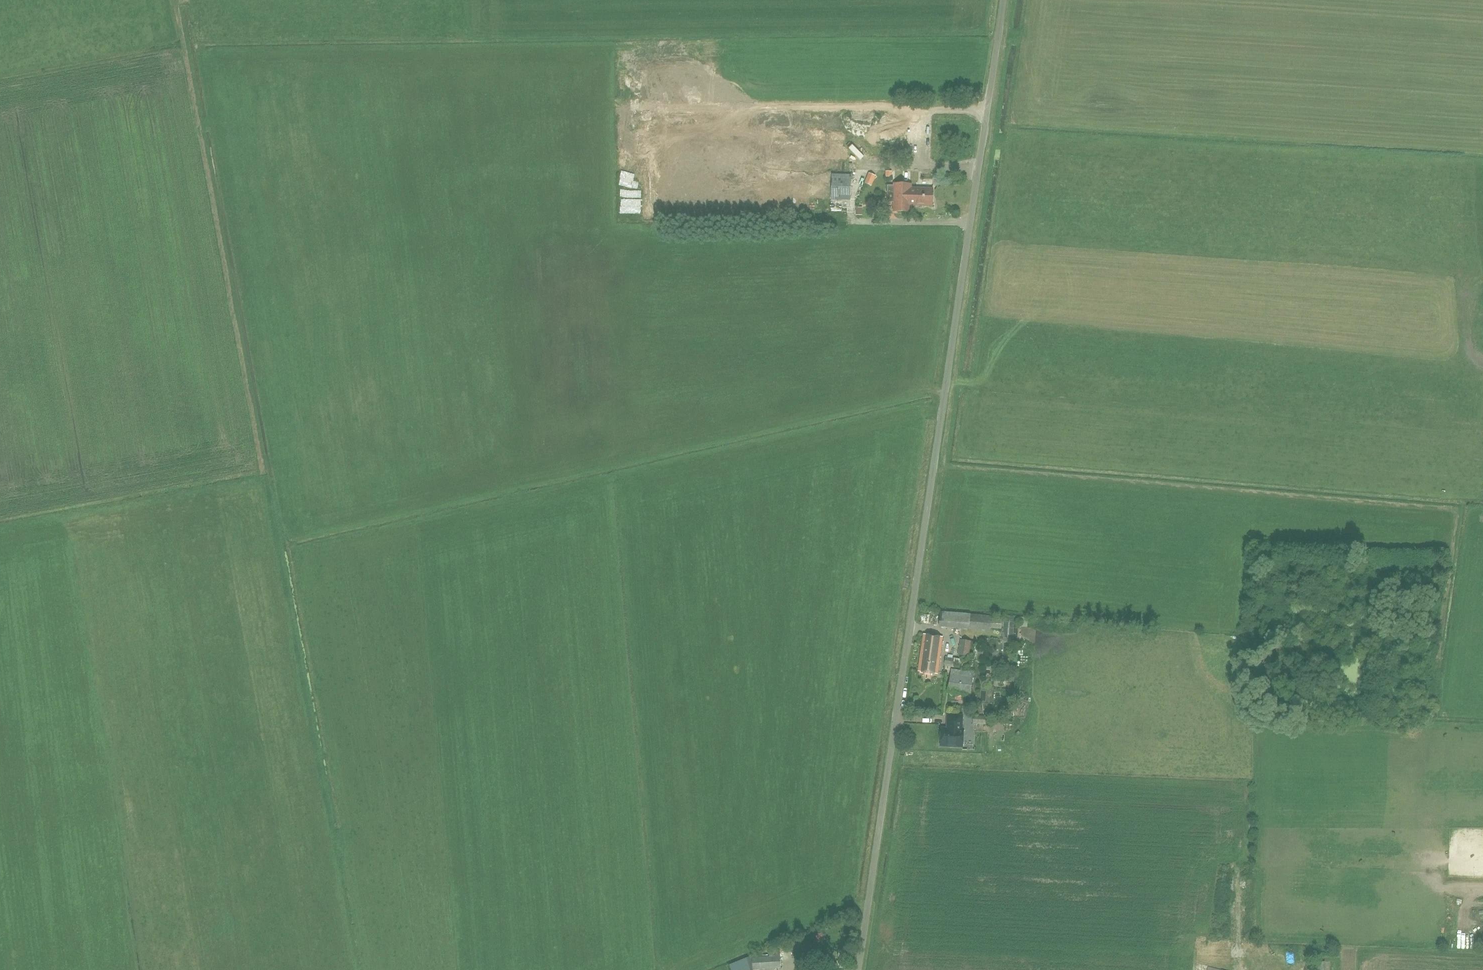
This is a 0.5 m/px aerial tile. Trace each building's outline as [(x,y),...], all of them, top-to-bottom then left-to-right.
[(717,73),(713,79),(729,90),(733,85),(717,73)] [(651,107),(649,116),(661,118),(662,108),(651,107)] [(876,176),(869,173),(865,183),(872,186),(876,176)] [(851,175),(832,174),(832,199),(850,199),(851,175)] [(910,188),(910,184),(893,184),(893,185),(887,185),(887,194),(893,194),(893,211),(909,211),(910,205),(932,205),(932,189),(910,188)] [(1001,628),(1002,618),(990,618),(990,614),(970,613),(940,610),(939,626),(968,629),(968,627),(990,629),(990,627),(1001,628)] [(937,674),(942,637),(924,634),(918,671),(937,674)] [(969,656),(971,640),(960,638),(957,654),(969,656)] [(962,663),(962,658),(954,657),(945,656),(944,663),(952,665),(953,662),(962,663)] [(970,694),(973,672),(951,669),(948,691),(970,694)] [(961,729),(962,716),(948,715),(947,728),(941,728),(941,745),(963,746),(963,729),(961,729)] [(985,724),(985,716),(973,715),(972,723),(985,724)] [(815,934),(818,942),(825,940),(823,932),(815,934)] [(753,969),(782,967),(779,949),(769,949),(769,956),(752,956),(752,959),(744,960),(744,969),(753,969)] [(1315,958),(1315,969),(1327,969),(1326,958),(1315,958)]
